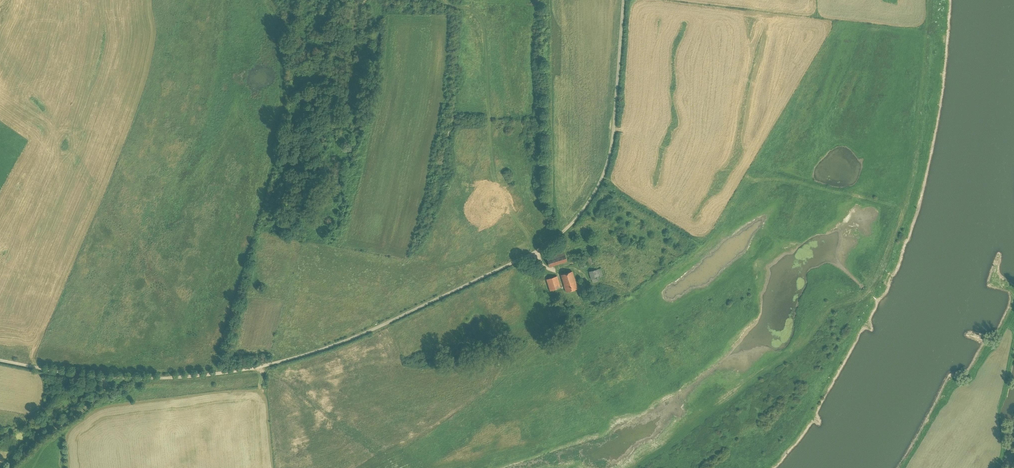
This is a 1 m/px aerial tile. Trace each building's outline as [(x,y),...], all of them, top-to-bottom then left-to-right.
[(566,254),(549,259),(551,266),(568,260),(566,254)] [(594,270),(589,272),(591,280),(603,276),(601,268),(594,270)] [(561,275),(566,292),(578,288),(572,271),(561,275)] [(546,279),(550,291),(561,287),(557,276),(546,279)]
